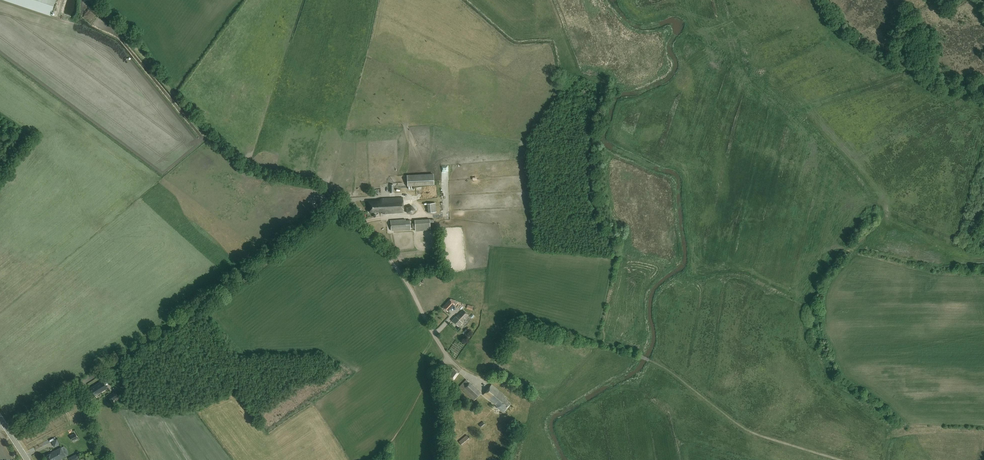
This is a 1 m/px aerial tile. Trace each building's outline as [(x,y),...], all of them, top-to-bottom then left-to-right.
[(51,15),(56,0),(5,0),(51,15)] [(433,174),(428,174),(407,175),(408,185),(434,184),(433,174)] [(420,199),(434,197),(433,189),(419,191),(420,199)] [(369,201),(369,212),(383,211),(383,213),(403,212),(402,198),(380,198),(380,200),(369,201)] [(427,203),(428,212),(436,212),(435,203),(427,203)] [(407,207),(407,212),(412,214),(415,209),(412,205),(407,207)] [(410,229),(410,228),(410,220),(405,220),(405,219),(390,220),(391,230),(410,229)] [(415,220),(415,223),(415,230),(430,229),(430,222),(434,222),(433,219),(429,219),(415,220)] [(446,311),(453,303),(449,300),(442,307),(446,311)] [(456,316),(452,320),(458,326),(462,322),(468,315),(463,310),(456,316)] [(452,368),(446,378),(452,382),(458,372),(452,368)] [(481,392),(466,379),(459,387),(474,400),(481,392)] [(91,388),(95,395),(105,389),(105,388),(107,387),(103,381),(91,388)] [(492,385),(491,385),(484,394),(497,405),(497,406),(503,411),(510,403),(505,399),(507,397),(492,385)] [(108,396),(112,401),(118,397),(115,391),(108,396)] [(462,446),(465,444),(470,439),(466,435),(459,441),(462,446)] [(48,459),(57,459),(65,456),(61,447),(52,452),(52,453),(46,456),(48,459)]
